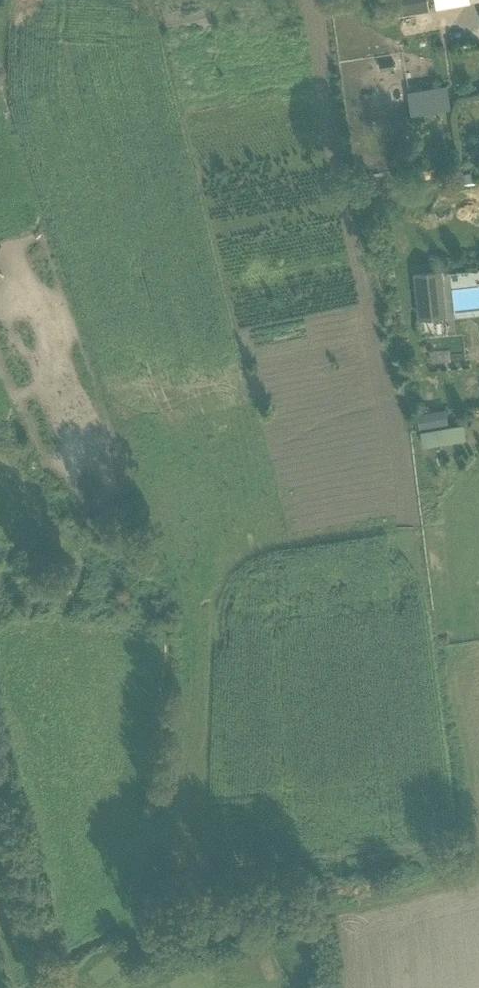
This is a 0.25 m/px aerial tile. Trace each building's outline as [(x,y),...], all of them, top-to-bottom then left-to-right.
[(396,15),(430,10),(428,0),(394,0),(396,15)] [(391,61),(380,64),(381,72),(393,69),(391,61)] [(408,92),(412,113),(453,107),(449,85),(408,92)] [(470,174),(458,175),(459,184),(471,182),(470,174)] [(414,273),(419,318),(447,315),(442,270),(414,273)] [(445,408),(418,413),(421,429),(448,424),(445,408)]
